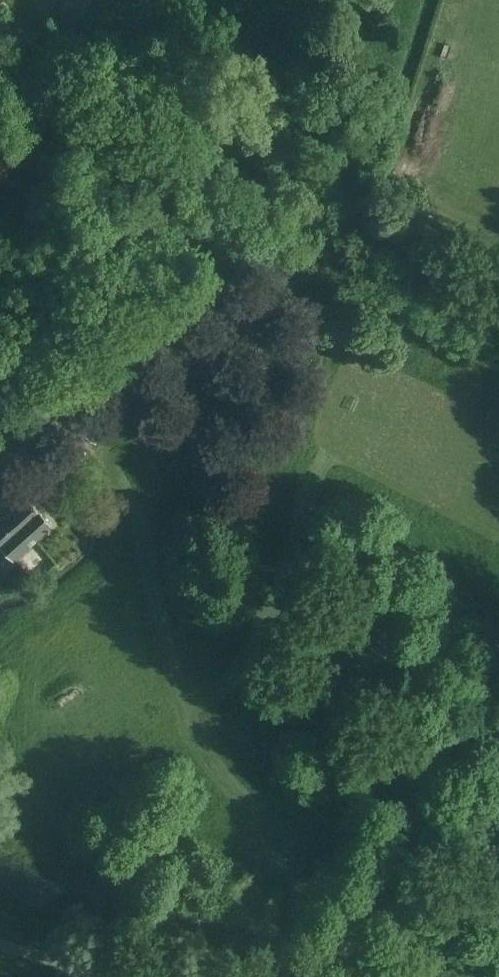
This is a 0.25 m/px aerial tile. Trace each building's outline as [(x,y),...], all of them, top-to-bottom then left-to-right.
[(13,149),(0,143),(0,176),(13,149)] [(12,559),(51,523),(24,494),(0,516),(0,546),(12,559)]
